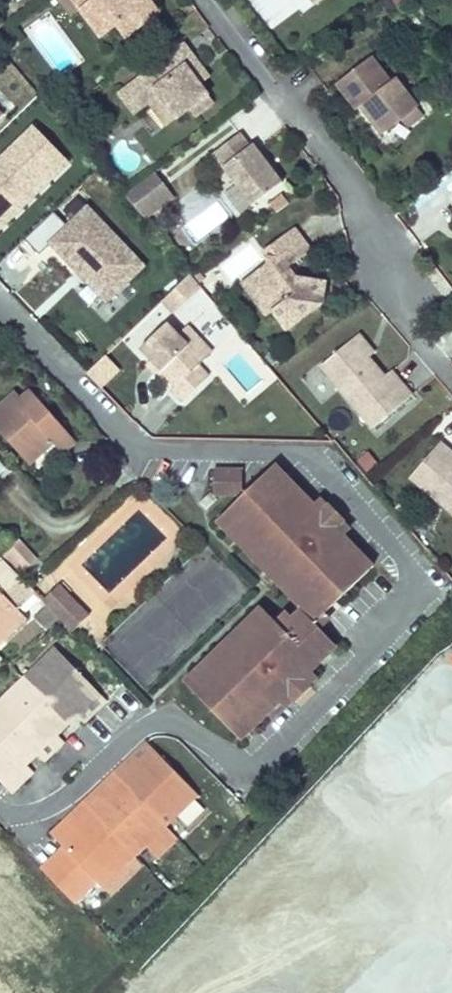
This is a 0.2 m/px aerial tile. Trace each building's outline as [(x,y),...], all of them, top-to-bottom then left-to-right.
[(81,11),(94,1),(92,0),(73,0),(81,11)] [(94,1),(81,11),(101,37),(117,25),(127,38),(158,14),(147,0),(92,0),(94,1)] [(210,77),(184,44),(119,93),(134,113),(149,102),(153,108),(164,100),(177,118),(189,109),(195,117),(214,102),(200,84),(210,77)] [(356,111),(359,108),(364,104),(386,132),(401,120),(418,107),(396,80),(391,83),(371,58),(336,85),(356,111)] [(164,100),(153,108),(167,126),(177,118),(164,100)] [(364,104),(359,108),(380,136),(386,132),(364,104)] [(418,107),(401,120),(407,128),(424,116),(418,107)] [(32,130),(0,161),(0,233),(69,167),(32,130)] [(212,154),(252,206),(282,182),(253,144),(250,147),(239,133),(212,154)] [(174,200),(154,175),(127,197),(147,222),(174,200)] [(147,270),(87,209),(66,229),(48,246),(109,308),(147,270)] [(35,233),(48,246),(66,229),(53,215),(35,233)] [(267,264),(252,276),(264,292),(260,295),(272,310),(287,329),(320,304),(322,283),(298,281),(290,270),(290,267),(311,250),(293,229),(263,252),(268,257),(267,264)] [(48,246),(35,233),(26,241),(39,255),(48,246)] [(264,292),(252,276),(242,284),(266,315),(272,310),(260,295),(264,292)] [(208,359),(193,343),(189,347),(179,337),(168,325),(141,351),(152,362),(160,371),(176,388),(172,392),(183,404),(210,378),(200,367),(208,359)] [(213,354),(189,328),(179,337),(189,347),(193,343),(208,359),(213,354)] [(353,339),(369,358),(374,354),(358,334),(353,339)] [(353,339),(321,367),(373,429),(412,396),(391,371),(384,377),(369,358),(353,339)] [(119,372),(106,358),(89,374),(102,388),(119,372)] [(160,371),(152,362),(148,367),(156,375),(160,371)] [(32,392),(23,399),(33,410),(41,402),(32,392)] [(32,468),(57,447),(64,455),(76,444),(41,402),(33,410),(23,399),(18,394),(0,410),(0,431),(32,468)] [(451,513),(451,459),(451,458),(451,452),(440,442),(410,477),(451,513)] [(202,671),(198,668),(184,682),(241,741),(256,727),(252,724),(273,704),(276,707),(282,701),(289,695),(294,700),(296,702),(312,686),(310,684),(305,679),(312,672),(338,646),(320,627),(315,622),(325,612),(369,569),(359,559),(363,554),(344,535),(338,528),(343,523),(345,521),(329,504),(326,507),(321,512),(315,505),(309,499),(305,503),(285,482),(289,478),(275,464),(216,522),(230,536),(235,531),(255,552),(250,557),(282,589),(286,585),(296,594),(291,598),(301,609),(292,617),(287,612),(276,622),(261,607),(219,648),(222,651),(202,671)] [(242,468),(216,468),(216,494),(242,495),(242,468)] [(309,499),(289,478),(285,482),(305,503),(309,499)] [(211,492),(200,503),(206,509),(217,499),(211,492)] [(320,500),(315,505),(321,512),(326,507),(320,500)] [(343,523),(338,528),(344,535),(350,530),(343,523)] [(235,531),(230,536),(250,557),(255,552),(235,531)] [(37,559),(18,539),(4,552),(23,572),(37,559)] [(363,554),(359,559),(369,569),(374,565),(363,554)] [(4,641),(27,619),(2,592),(16,578),(0,561),(0,637),(4,641)] [(59,585),(43,600),(73,631),(88,616),(59,585)] [(286,585),(282,589),(291,598),(296,594),(286,585)] [(44,609),(35,620),(49,631),(58,620),(44,609)] [(325,612),(315,622),(320,627),(330,618),(325,612)] [(5,786),(26,765),(37,755),(57,735),(78,715),(100,694),(55,648),(30,672),(40,682),(24,698),(14,688),(0,701),(0,716),(3,719),(0,722),(0,782),(5,786)] [(219,648),(198,668),(202,671),(222,651),(219,648)] [(30,672),(14,688),(24,698),(40,682),(30,672)] [(312,672),(305,679),(310,684),(317,677),(312,672)] [(100,694),(78,715),(84,722),(106,701),(100,694)] [(289,695),(282,701),(287,706),(294,700),(289,695)] [(252,724),(256,727),(276,707),(273,704),(252,724)] [(57,735),(37,755),(44,761),(64,742),(57,735)] [(125,763),(131,770),(153,749),(146,743),(125,763)] [(71,854),(55,870),(73,888),(89,873),(98,882),(103,888),(128,864),(117,853),(125,846),(136,857),(158,835),(148,824),(156,817),(164,809),(175,819),(199,797),(153,749),(131,770),(110,790),(90,810),(79,821),(58,841),(64,847),(71,854)] [(26,765),(5,786),(11,793),(33,772),(26,765)] [(83,802),(90,810),(110,790),(104,783),(83,802)] [(164,809),(156,817),(166,828),(175,819),(164,809)] [(51,834),(58,841),(79,821),(72,814),(51,834)] [(156,817),(148,824),(158,835),(166,828),(156,817)] [(117,853),(128,864),(136,857),(125,846),(117,853)] [(64,847),(48,863),(55,870),(71,854),(64,847)] [(48,863),(42,870),(48,877),(55,870),(48,863)] [(55,870),(48,877),(66,895),(73,888),(55,870)] [(89,873),(73,888),(82,898),(98,882),(89,873)] [(73,888),(66,895),(75,905),(82,898),(73,888)]
